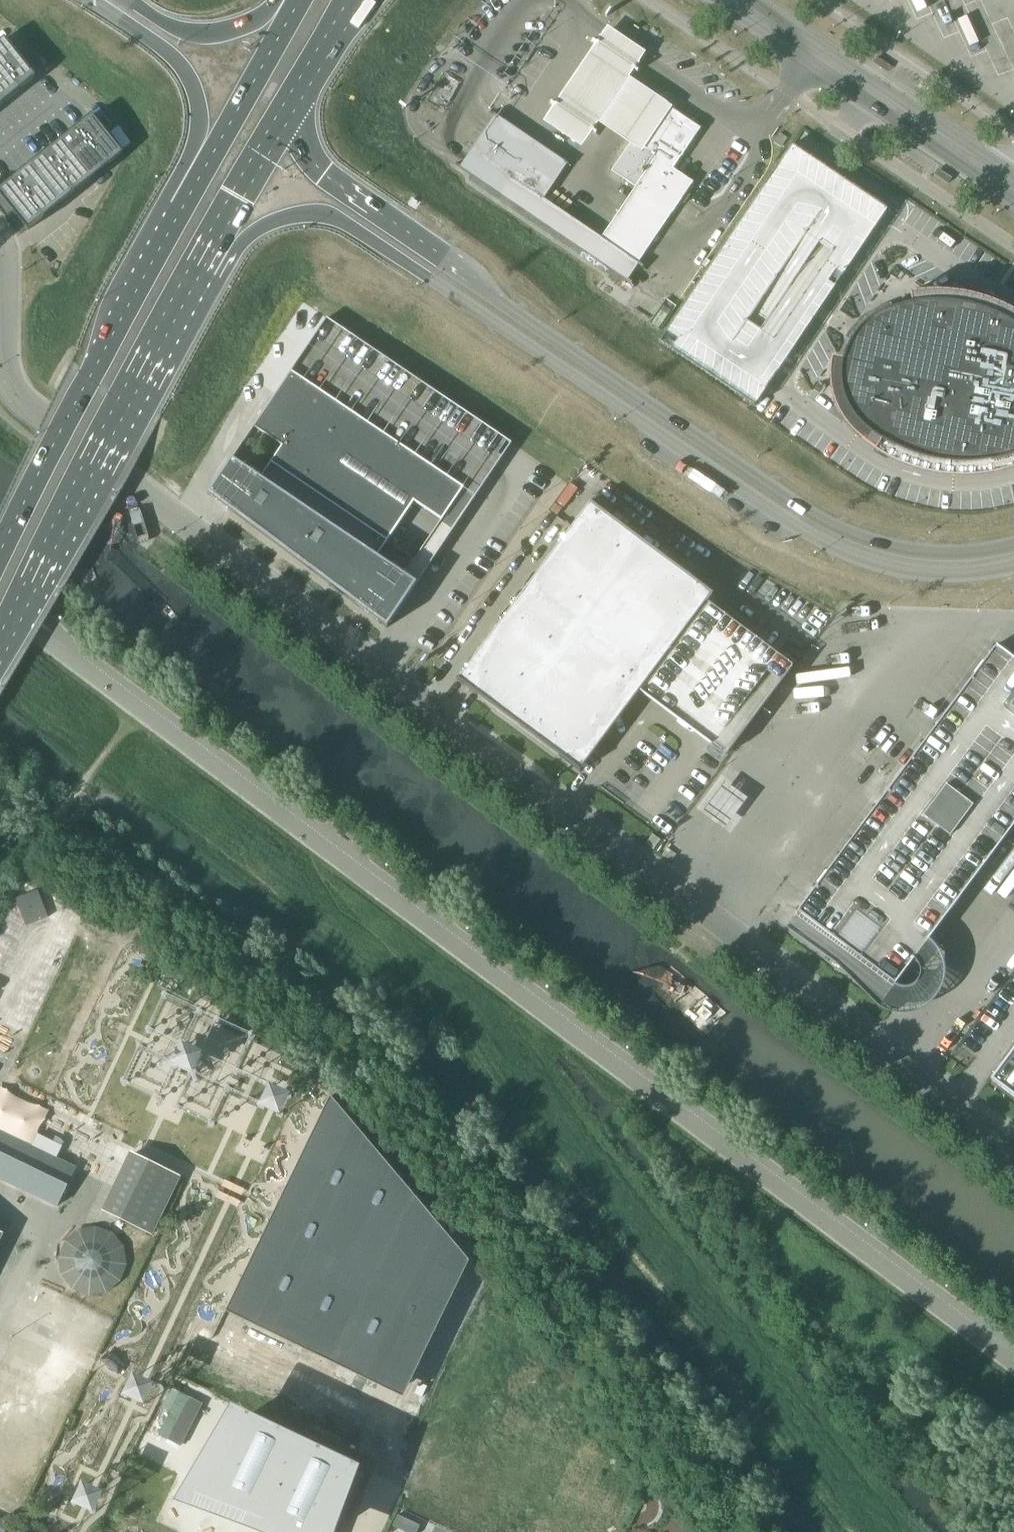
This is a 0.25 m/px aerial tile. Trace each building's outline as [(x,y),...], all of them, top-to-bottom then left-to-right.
[(644,56),(607,31),(569,86),(541,126),(581,153),(599,129),(627,148),(659,101),(629,81),(644,56)] [(0,36),(0,66),(17,87),(33,75),(2,35),(0,36)] [(0,66),(0,99),(1,100),(17,87),(0,66)] [(682,199),(691,186),(693,183),(680,174),(673,170),(700,129),(671,109),(667,107),(659,101),(631,143),(627,148),(611,172),(635,188),(637,190),(659,205),(672,214),(673,213),(681,201),(682,199)] [(89,112),(73,125),(105,164),(120,151),(89,112)] [(498,118),(499,118),(490,112),(489,113),(494,117),(488,127),(464,162),(460,167),(455,164),(454,165),(467,174),(468,181),(500,203),(620,283),(626,281),(627,282),(628,280),(631,275),(639,264),(607,243),(603,240),(601,238),(596,235),(595,234),(571,218),(555,207),(550,204),(544,199),(554,184),(555,183),(560,176),(567,165),(498,118)] [(105,164),(73,125),(57,137),(89,177),(105,164)] [(773,143),(781,148),(787,139),(780,134),(773,143)] [(89,177),(57,137),(41,150),(73,190),(89,177)] [(41,150),(25,163),(57,202),(73,190),(41,150)] [(753,411),(886,215),(790,150),(664,336),(657,346),(753,411)] [(9,175),(41,215),(57,202),(25,163),(9,175)] [(41,215),(9,175),(0,183),(0,197),(25,228),(41,215)] [(603,240),(639,264),(672,214),(637,190),(603,240)] [(859,330),(856,334),(853,338),(850,342),(848,345),(846,350),(845,352),(843,356),(842,360),(841,365),(840,369),(840,374),(840,378),(841,384),(841,388),(842,393),(844,398),(845,402),(847,407),(849,411),(852,415),(855,419),(858,423),(861,427),(864,430),(868,433),(872,436),(875,438),(880,442),(886,446),(892,449),(898,452),(905,455),(911,458),(918,460),(923,462),(930,463),(937,465),(944,466),(951,466),(959,467),(966,467),(973,466),(980,466),(987,465),(994,463),(1000,462),(1007,460),(1011,459),(1013,457),(1013,326),(1009,324),(1002,319),(994,316),(986,312),(980,310),(973,308),(966,307),(959,305),(951,304),(944,304),(937,303),(930,304),(923,304),(916,305),(909,306),(902,307),(902,308),(892,310),(888,312),(883,313),(879,315),(875,317),(871,320),(867,323),(864,326),(859,330)] [(268,404),(207,494),(387,628),(511,444),(326,319),(268,404)] [(589,504),(458,679),(457,679),(456,680),(580,772),(713,595),(589,503),(588,504),(589,504)] [(928,737),(960,761),(1007,796),(1013,802),(1013,660),(996,646),(928,737)] [(887,792),(919,816),(967,853),(984,865),(1013,825),(1013,802),(1007,796),(960,761),(928,737),(904,768),(903,767),(891,783),(893,784),(887,792)] [(887,792),(825,874),(858,899),(923,947),(927,942),(984,865),(967,853),(919,816),(887,792)] [(676,855),(667,848),(662,855),(671,862),(676,855)] [(858,899),(825,874),(793,917),(785,927),(859,982),(859,981),(892,1006),(893,1007),(895,1007),(897,1008),(898,1008),(900,1007),(902,1006),(904,1004),(905,1002),(906,999),(906,998),(905,996),(905,994),(904,993),(902,992),(894,986),(923,947),(858,899)] [(38,891),(15,899),(26,926),(48,918),(38,891)] [(990,1079),(1013,1097),(1013,1047),(990,1079)] [(204,1067),(183,1058),(173,1079),(194,1089),(204,1067)] [(291,1108),(270,1099),(260,1120),(271,1125),(281,1130),(291,1108)] [(57,1206),(75,1169),(0,1133),(0,1178),(57,1206)] [(55,1157),(60,1146),(38,1135),(33,1146),(55,1157)] [(133,1155),(105,1212),(152,1235),(180,1177),(133,1155)] [(59,1263),(59,1267),(60,1270),(61,1273),(62,1276),(63,1279),(65,1282),(67,1284),(70,1286),(72,1289),(75,1290),(78,1292),(81,1293),(84,1294),(87,1295),(90,1295),(94,1295),(97,1295),(100,1294),(103,1293),(106,1292),(109,1290),(112,1289),(115,1287),(117,1284),(119,1282),(121,1279),(122,1276),(124,1273),(125,1270),(125,1267),(126,1264),(126,1260),(125,1257),(125,1254),(124,1251),(123,1248),(121,1245),(119,1242),(117,1239),(115,1237),(113,1235),(110,1233),(107,1232),(104,1230),(101,1229),(98,1229),(94,1228),(91,1228),(88,1228),(85,1229),(81,1230),(78,1231),(76,1233),(73,1234),(70,1236),(68,1239),(66,1241),(64,1244),(62,1247),(61,1250),(60,1253),(59,1256),(59,1259),(59,1263)] [(132,1394),(143,1399),(153,1378),(142,1372),(131,1367),(121,1389),(132,1394)] [(246,1525),(263,1531),(334,1531),(340,1518),(359,1462),(213,1390),(152,1492),(246,1525)] [(179,1446),(190,1425),(178,1418),(167,1440),(179,1446)] [(70,1499),(92,1509),(102,1487),(91,1482),(80,1477),(70,1499)] [(392,1527),(403,1531),(417,1531),(420,1526),(397,1515),(392,1527)] [(9,1523),(0,1519),(0,1531),(5,1531),(9,1523)]
